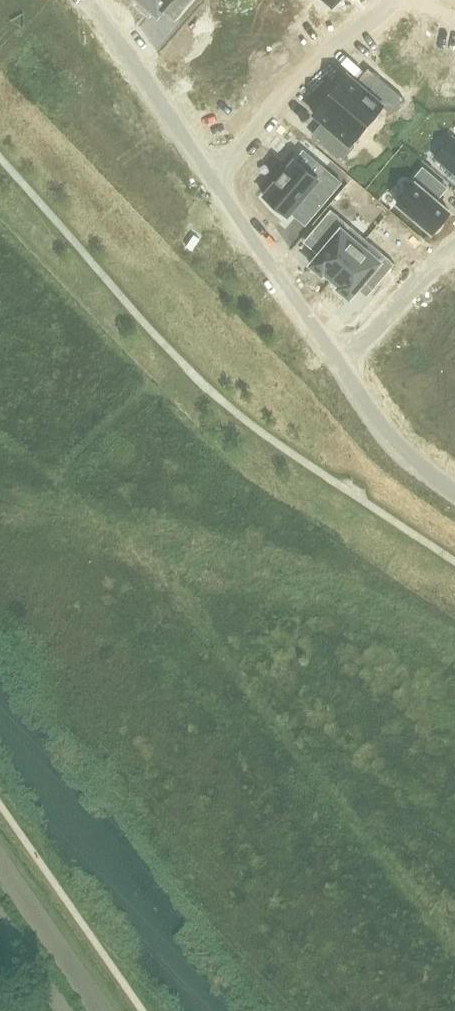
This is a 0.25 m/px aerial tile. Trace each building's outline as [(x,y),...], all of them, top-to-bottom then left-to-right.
[(16,0),(0,0),(0,19),(16,0)] [(139,1),(137,4),(150,15),(159,4),(175,18),(190,0),(138,0),(139,1)] [(237,13),(273,43),(274,42),(273,41),(282,30),(298,43),(299,42),(298,41),(316,19),(318,20),(319,19),(297,0),(259,0),(245,17),(238,12),(237,13)] [(409,48),(395,65),(422,88),(438,70),(429,62),(448,40),(416,12),(395,37),(400,41),(409,48)] [(194,18),(175,40),(188,51),(177,64),(200,84),(226,53),(204,34),(208,30),(194,18)] [(347,73),(330,92),(367,123),(382,105),(392,113),(404,98),(372,71),(361,84),(347,73)] [(330,92),(313,112),(327,124),(315,138),(342,160),(355,145),(351,142),(367,123),(330,92)] [(92,121),(86,125),(90,129),(96,125),(92,121)] [(435,155),(454,172),(454,150),(454,151),(446,143),(435,155)] [(149,154),(144,147),(134,154),(139,161),(149,154)] [(277,180),(264,195),(287,214),(290,211),(295,205),(310,218),(341,181),(325,167),(317,176),(295,158),(286,169),(285,168),(276,179),(277,180)] [(414,182),(397,202),(432,232),(450,211),(437,199),(433,196),(444,183),(423,165),(411,179),(414,182)] [(319,253),(310,263),(323,274),(325,271),(332,278),(366,238),(331,208),(310,232),(326,245),(319,253)] [(366,238),(332,278),(340,284),(338,286),(350,297),(358,287),(365,279),(374,287),(395,263),(366,238)] [(443,320),(454,327),(454,302),(443,320)] [(428,344),(454,362),(454,327),(443,320),(428,344)] [(414,365),(451,389),(454,382),(454,362),(428,344),(414,365)] [(414,365),(398,392),(434,415),(451,389),(414,365)]
